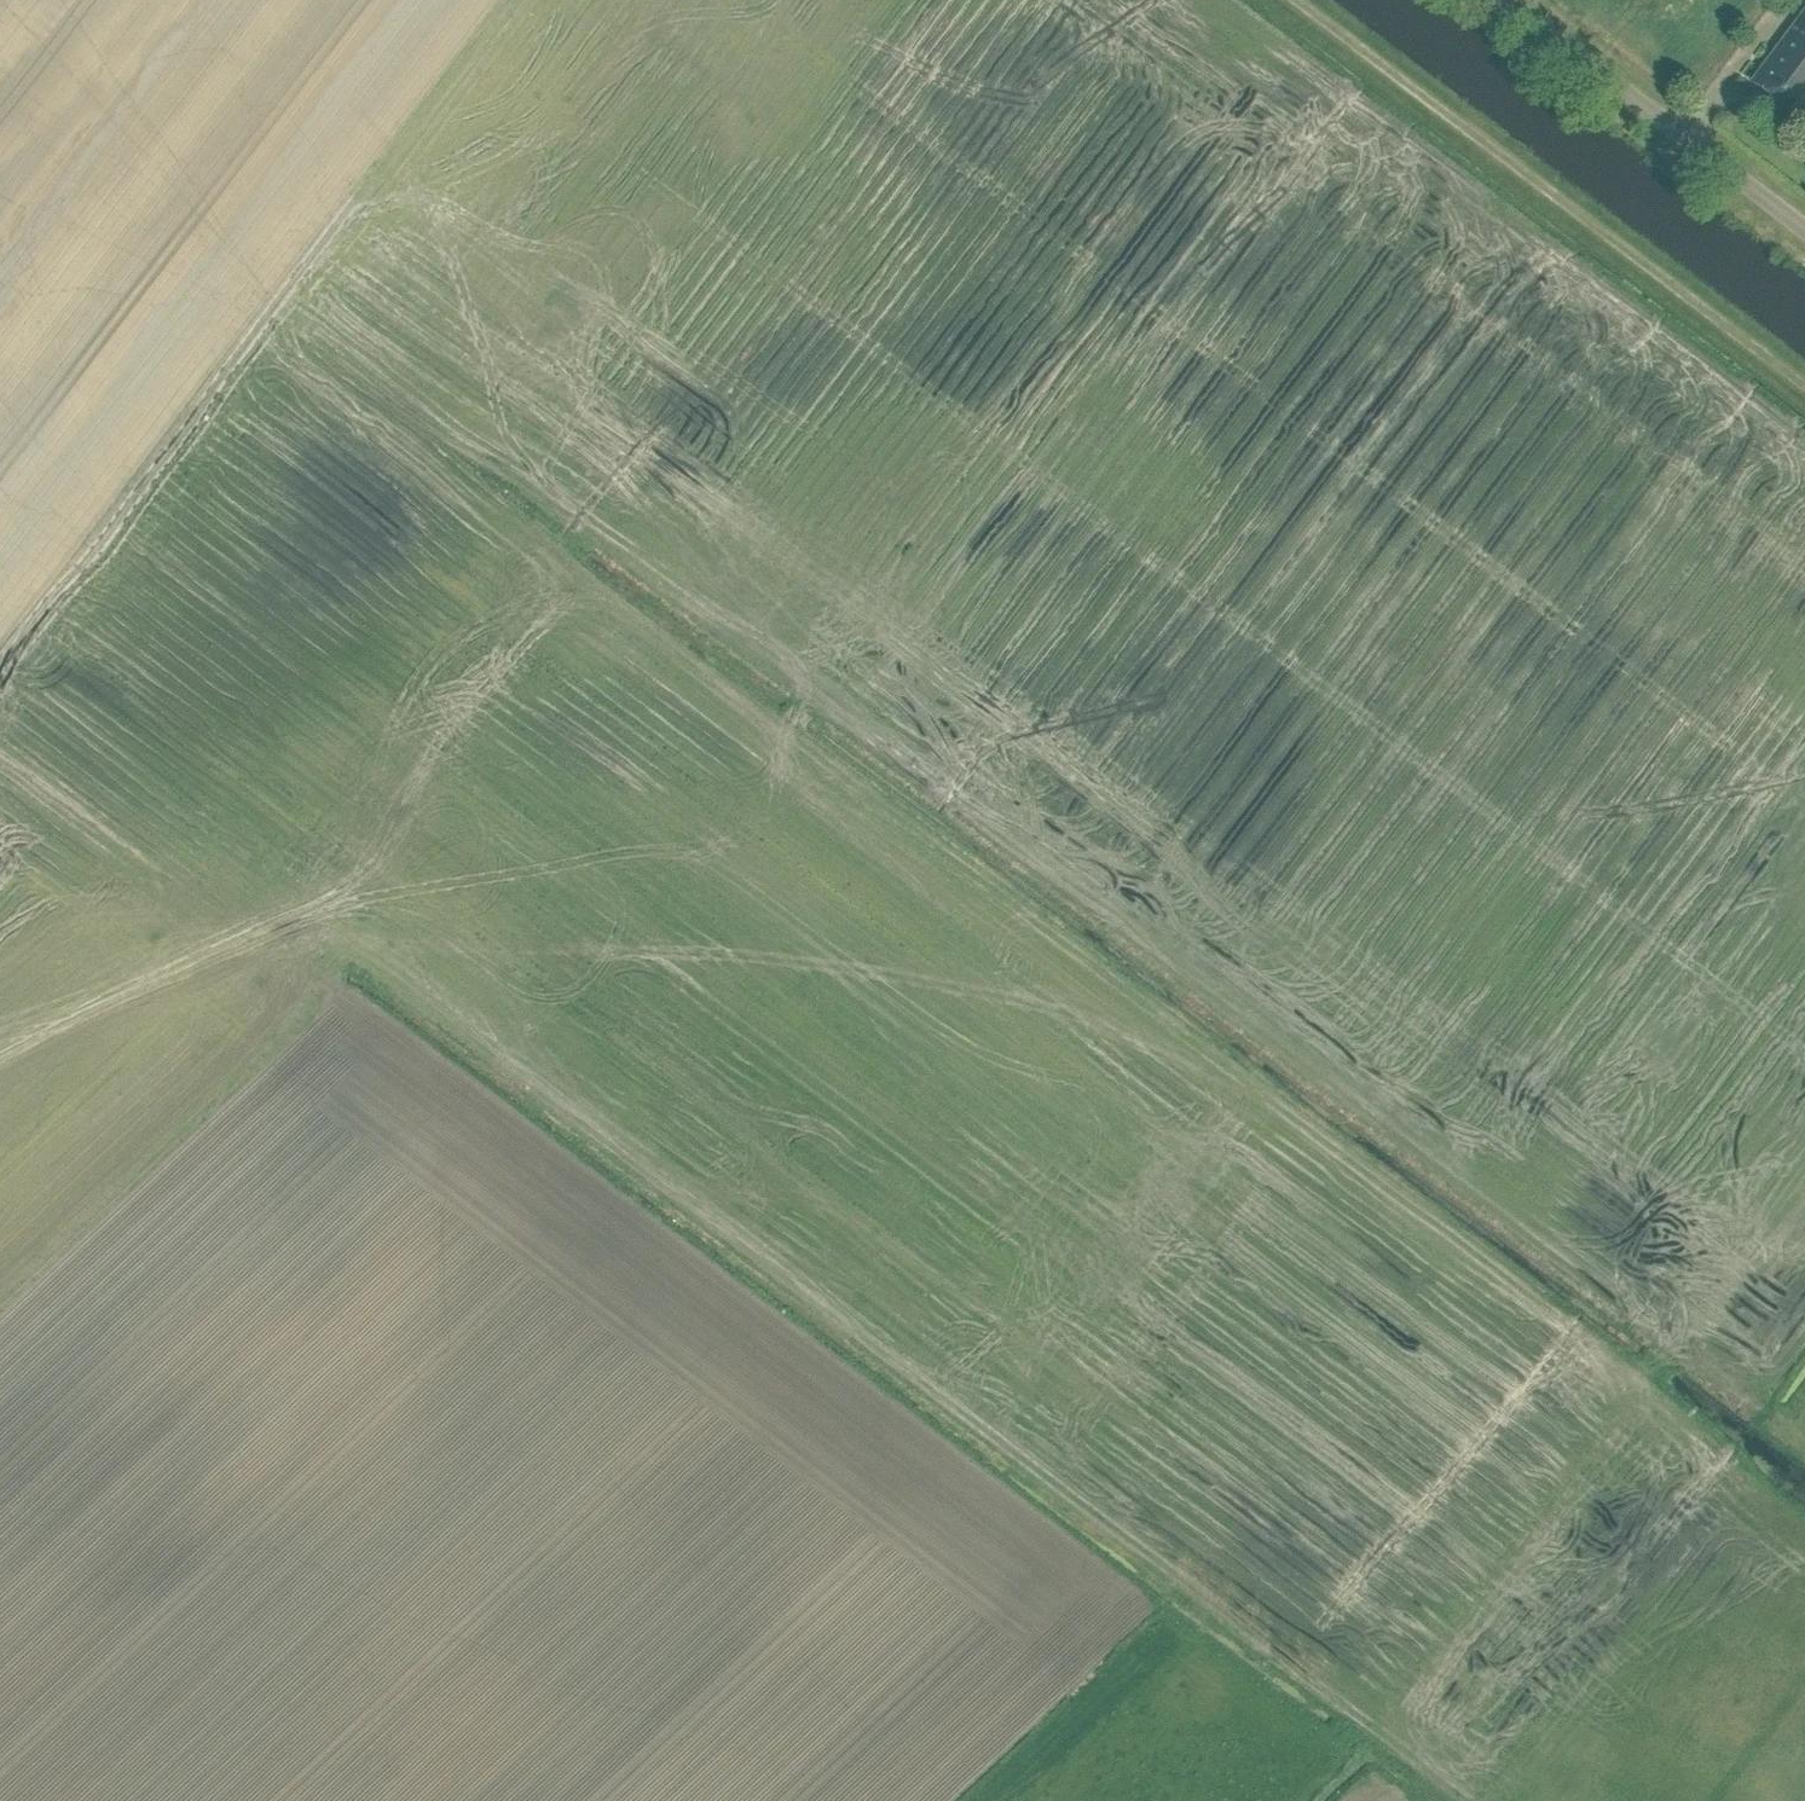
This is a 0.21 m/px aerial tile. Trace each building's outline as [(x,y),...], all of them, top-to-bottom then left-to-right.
[(1753,81),(1799,115),(1804,107),(1804,12),(1753,81)]
